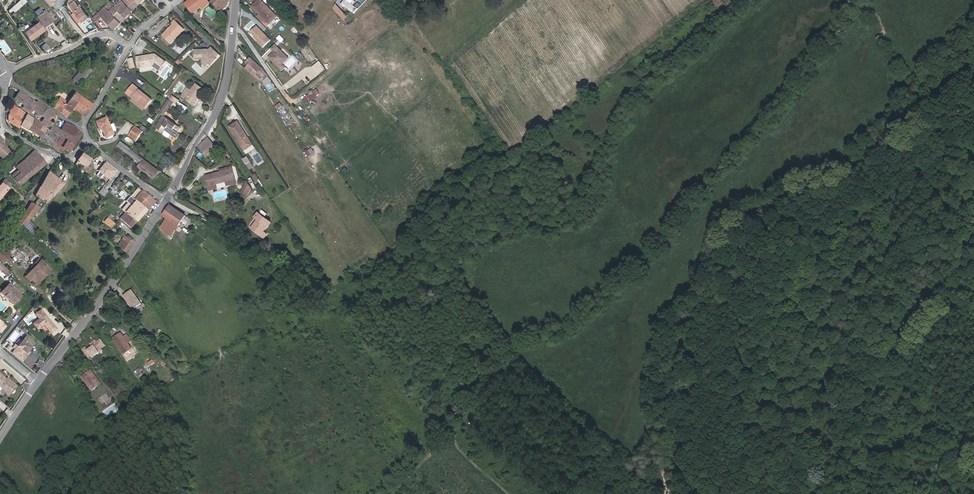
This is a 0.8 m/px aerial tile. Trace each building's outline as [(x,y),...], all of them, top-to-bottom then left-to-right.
[(27,0),(19,0),(12,6),(16,10),(27,0)] [(76,0),(71,4),(77,12),(74,14),(78,20),(82,17),(85,21),(91,16),(82,6),(76,0)] [(118,2),(116,0),(111,0),(99,12),(102,16),(104,14),(110,20),(109,21),(116,28),(144,0),(120,0),(118,2)] [(187,1),(195,10),(203,3),(207,0),(188,0),(187,1)] [(269,20),(276,12),(263,0),(254,0),(252,3),(269,20)] [(343,3),(355,11),(359,6),(351,1),(352,0),(345,0),(343,3)] [(40,16),(47,26),(55,21),(48,10),(46,11),(43,7),(38,11),(41,15),(40,16)] [(99,12),(93,17),(101,27),(109,21),(110,20),(104,14),(102,16),(99,12)] [(176,23),(172,27),(179,33),(181,35),(187,28),(176,18),(173,21),(176,23)] [(28,33),(40,23),(37,19),(25,29),(28,33)] [(270,36),(256,22),(250,28),(254,32),(253,33),(257,36),(256,37),(262,43),(270,36)] [(41,23),(40,23),(28,33),(34,40),(46,30),(41,23)] [(174,42),(181,35),(179,33),(172,27),(165,35),(174,42)] [(274,40),(270,44),(273,47),(268,53),(279,63),(282,60),(281,59),(283,57),(283,53),(285,51),(274,40)] [(196,57),(206,57),(211,62),(214,62),(219,57),(210,48),(209,49),(206,49),(205,48),(196,48),(196,57)] [(143,61),(140,61),(141,65),(154,63),(161,68),(167,60),(157,52),(142,55),(143,61)] [(248,60),(251,63),(247,67),(261,79),(264,76),(259,71),(263,66),(252,56),(248,60)] [(75,79),(82,84),(89,75),(89,74),(84,71),(83,69),(75,79)] [(198,82),(190,94),(193,96),(190,99),(196,103),(201,96),(200,96),(201,94),(202,95),(207,89),(198,82)] [(129,91),(134,95),(147,106),(154,98),(136,83),(129,91)] [(25,109),(34,115),(37,111),(44,116),(45,115),(49,108),(41,102),(40,103),(24,91),(19,98),(28,105),(25,109)] [(308,95),(311,99),(317,95),(314,91),(308,95)] [(87,116),(96,105),(78,92),(71,102),(63,96),(55,106),(69,116),(76,107),(87,116)] [(145,108),(147,106),(134,95),(132,97),(145,108)] [(21,126),(23,124),(29,113),(21,108),(15,106),(11,113),(13,113),(12,116),(12,118),(13,121),(21,126)] [(48,117),(51,119),(55,112),(49,108),(45,115),(48,117)] [(59,115),(55,112),(51,119),(48,125),(52,128),(54,124),(59,115)] [(39,130),(44,133),(48,127),(29,113),(23,124),(38,132),(39,130)] [(177,135),(180,130),(183,126),(165,114),(158,126),(166,132),(166,131),(168,129),(168,127),(170,129),(169,130),(177,135)] [(114,134),(108,117),(98,121),(101,129),(103,128),(107,137),(114,134)] [(70,151),(83,132),(77,126),(68,121),(62,130),(59,135),(55,132),(48,127),(44,133),(43,135),(41,137),(55,146),(56,146),(64,151),(65,151),(66,151),(67,151),(68,149),(70,151)] [(230,127),(245,151),(254,145),(238,122),(230,127)] [(138,139),(144,129),(141,127),(137,124),(131,133),(138,139)] [(1,151),(8,144),(4,140),(7,137),(1,131),(0,133),(0,150),(1,151)] [(201,144),(201,146),(206,152),(202,155),(205,159),(219,145),(211,136),(201,144)] [(8,144),(1,151),(5,155),(13,149),(8,144)] [(128,149),(139,158),(142,154),(131,145),(128,149)] [(309,156),(315,151),(311,147),(305,151),(309,156)] [(31,155),(41,166),(48,161),(38,148),(31,155)] [(80,158),(87,164),(93,169),(96,165),(91,160),(90,160),(92,157),(85,152),(80,158)] [(161,169),(142,154),(139,158),(143,161),(141,164),(156,176),(161,169)] [(20,182),(41,166),(31,155),(18,165),(21,169),(12,177),(15,181),(17,179),(20,182)] [(109,180),(117,170),(106,160),(97,170),(109,180)] [(89,173),(93,169),(87,164),(84,168),(89,173)] [(232,178),(233,184),(237,183),(233,165),(228,166),(228,169),(222,171),(207,174),(209,184),(217,182),(228,179),(232,178)] [(48,172),(36,194),(41,197),(43,195),(49,199),(66,181),(51,170),(48,172)] [(6,177),(0,184),(0,197),(13,182),(6,177)] [(253,187),(248,181),(242,191),(249,195),(253,187)] [(131,228),(156,199),(144,188),(136,198),(132,194),(128,200),(133,204),(128,210),(125,208),(123,211),(126,213),(121,219),(131,228)] [(26,208),(19,217),(38,236),(40,234),(34,229),(36,227),(32,220),(40,205),(32,200),(26,208)] [(165,213),(170,217),(180,224),(187,213),(172,203),(165,213)] [(258,213),(261,216),(263,217),(261,219),(259,219),(254,226),(263,232),(266,228),(272,220),(273,218),(261,209),(258,213)] [(173,237),(180,224),(170,217),(164,225),(173,237)] [(112,229),(115,224),(108,219),(104,223),(111,229),(112,229)] [(131,246),(135,241),(127,236),(126,238),(124,236),(119,244),(120,246),(127,252),(131,246)] [(6,249),(3,252),(9,258),(12,254),(6,249)] [(3,252),(0,255),(6,261),(9,258),(3,252)] [(33,267),(26,274),(30,278),(32,276),(36,280),(45,271),(46,272),(51,267),(41,258),(37,263),(35,260),(31,265),(33,267)] [(0,259),(0,267),(7,273),(11,270),(0,259)] [(38,281),(46,272),(45,271),(36,280),(38,281)] [(2,289),(15,301),(21,293),(12,284),(14,283),(11,281),(10,282),(9,282),(4,288),(1,286),(0,287),(0,291),(2,289)] [(129,290),(126,292),(136,306),(139,304),(129,290)] [(131,310),(136,306),(126,292),(120,296),(131,310)] [(40,306),(35,310),(39,315),(33,320),(37,325),(43,320),(48,326),(54,322),(40,306)] [(15,323),(14,333),(28,334),(28,328),(22,328),(22,324),(15,323)] [(124,345),(129,342),(117,326),(107,333),(110,337),(112,336),(120,347),(119,348),(122,353),(128,350),(124,345)] [(36,341),(28,335),(16,349),(26,357),(31,351),(29,349),(36,341)] [(100,336),(82,349),(90,360),(108,347),(100,336)] [(23,360),(26,357),(16,349),(13,352),(23,360)] [(88,384),(97,377),(88,364),(79,370),(88,384)] [(1,373),(0,374),(0,384),(7,390),(13,383),(6,377),(1,373)]
